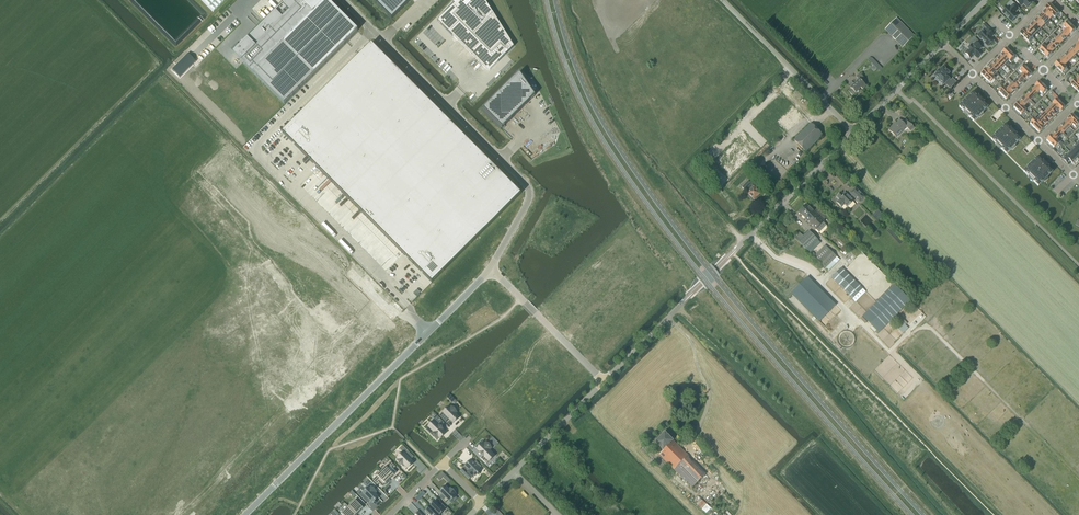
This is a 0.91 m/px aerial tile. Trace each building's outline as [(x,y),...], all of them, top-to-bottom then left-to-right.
[(213,12),(225,0),(201,0),(213,12)] [(234,53),(284,104),(358,30),(328,0),(287,0),(257,30),(234,53)] [(392,19),(411,0),(373,0),(392,19)] [(438,21),(453,36),(455,34),(490,70),(514,46),(485,0),(459,0),(455,4),(440,19),(438,21)] [(1006,10),(1003,12),(1012,21),(1018,16),(1015,13),(1020,8),(1015,3),(1012,6),(1010,8),(1009,7),(1006,10)] [(1046,9),(1055,18),(1060,13),(1051,4),(1046,9)] [(1055,18),(1046,9),(1042,13),(1049,20),(1053,16),(1055,18)] [(1049,20),(1042,13),(1038,18),(1046,25),(1050,21),(1049,20)] [(896,18),(885,30),(902,47),(914,36),(896,18)] [(1046,26),(1046,25),(1038,18),(1034,22),(1041,29),(1045,25),(1046,26)] [(1030,26),(1037,33),(1041,29),(1034,22),(1030,26)] [(1071,34),(1076,30),(1070,24),(1065,28),(1066,29),(1064,32),(1068,37),(1071,34)] [(1026,30),(1025,30),(1034,38),(1038,34),(1037,33),(1030,26),(1026,30)] [(980,33),(977,36),(988,46),(993,41),(991,38),(993,35),(989,31),(986,28),(984,31),(983,30),(980,33)] [(1030,43),(1034,38),(1025,30),(1021,34),(1030,43)] [(1061,43),(1068,37),(1064,32),(1058,38),(1056,36),(1054,38),(1056,40),(1057,39),(1061,43)] [(1057,39),(1056,40),(1052,44),(1050,46),(1054,50),(1061,43),(1057,39)] [(967,51),(965,53),(970,59),(972,56),(973,56),(974,55),(977,59),(982,53),(980,51),(982,48),(981,47),(982,45),(978,41),(976,43),(975,42),(971,46),(968,49),(968,50),(967,51)] [(372,44),(282,133),(283,133),(283,132),(302,150),(301,151),(307,158),(303,162),(306,164),(310,160),(413,264),(414,264),(432,282),(432,283),(461,253),(514,201),(521,194),(504,177),(435,107),(385,57),(372,44)] [(1077,45),(1070,52),(1075,56),(1074,57),(1076,60),(1078,58),(1075,56),(1078,52),(1078,47),(1077,45)] [(1046,47),(1041,52),(1048,58),(1052,53),(1054,50),(1050,46),(1047,49),(1046,47)] [(1002,53),(1011,62),(1015,58),(1006,49),(1002,53)] [(1075,56),(1070,52),(1063,59),(1067,64),(1074,57),(1075,56)] [(1011,63),(1011,62),(1002,53),(1002,54),(998,58),(1005,65),(1009,61),(1011,63)] [(188,54),(172,69),(180,77),(195,62),(188,54)] [(1001,69),(1005,65),(998,58),(994,62),(1001,69)] [(1067,64),(1063,59),(1060,62),(1060,61),(1055,66),(1062,72),(1066,67),(1065,66),(1067,64)] [(996,73),(1001,69),(994,62),(990,66),(996,73)] [(994,79),(998,75),(996,73),(990,66),(986,70),(985,70),(994,79)] [(949,74),(943,67),(939,71),(938,70),(935,74),(936,74),(934,77),(936,79),(935,80),(938,83),(939,82),(943,86),(945,84),(950,88),(956,82),(952,79),(950,81),(946,77),(949,74)] [(1031,74),(1025,68),(1021,73),(1022,74),(1019,76),(1024,81),(1026,78),(1027,79),(1031,74)] [(994,79),(985,70),(981,74),(989,83),(994,79)] [(520,72),(483,109),(502,128),(535,95),(520,72)] [(855,92),(855,93),(861,87),(862,89),(865,86),(861,81),(863,78),(859,74),(856,77),(858,79),(853,84),(851,82),(848,85),(850,88),(848,91),(852,95),(855,92)] [(1011,80),(1009,82),(1011,84),(1012,83),(1017,88),(1024,81),(1019,76),(1013,83),(1011,80)] [(1035,87),(1032,89),(1037,94),(1039,91),(1041,93),(1045,88),(1039,82),(1035,87)] [(1017,88),(1012,83),(1011,84),(1006,90),(1010,95),(1017,88)] [(1010,95),(1006,90),(1003,88),(1001,85),(999,87),(1001,90),(999,92),(1006,100),(1010,95)] [(1032,89),(1025,96),(1030,101),(1029,102),(1031,104),(1033,102),(1031,100),(1037,94),(1032,89)] [(977,97),(973,93),(968,98),(968,99),(965,102),(964,101),(959,107),(973,121),(979,116),(978,115),(981,112),(982,113),(987,107),(983,103),(984,102),(978,97),(977,97)] [(1030,101),(1025,96),(1019,103),(1023,108),(1029,102),(1030,101)] [(1052,104),(1060,111),(1064,107),(1056,99),(1052,104)] [(1026,114),(1028,113),(1025,110),(1023,108),(1019,103),(1018,103),(1014,107),(1021,115),(1024,112),(1026,114)] [(1052,104),(1048,108),(1055,115),(1059,111),(1060,112),(1060,111),(1052,104)] [(1055,115),(1048,108),(1044,113),(1051,120),(1055,115)] [(1051,120),(1044,113),(1040,117),(1047,124),(1051,120)] [(1078,121),(1072,115),(1067,120),(1068,120),(1065,122),(1070,127),(1072,124),(1074,126),(1078,121)] [(1047,124),(1040,117),(1036,121),(1034,119),(1043,128),(1047,124)] [(1034,119),(1030,124),(1039,133),(1043,128),(1034,119)] [(910,131),(914,128),(906,120),(903,123),(902,122),(900,120),(893,127),(892,126),(888,130),(896,137),(906,127),(910,131)] [(1070,127),(1065,122),(1058,129),(1063,134),(1062,135),(1064,137),(1066,135),(1064,133),(1070,127)] [(822,135),(811,124),(794,140),(806,152),(822,135)] [(1010,130),(1005,125),(1000,130),(1001,131),(997,134),(991,139),(1006,154),(1011,148),(1010,148),(1014,144),(1014,145),(1020,140),(1015,135),(1016,134),(1011,129),(1010,130)] [(1063,134),(1058,129),(1051,136),(1056,141),(1062,135),(1063,134)] [(746,132),(716,162),(733,178),(763,148),(746,132)] [(1058,143),(1056,141),(1051,136),(1047,140),(1054,148),(1057,145),(1059,147),(1061,146),(1058,143)] [(1078,161),(1078,160),(1078,147),(1076,144),(1073,147),(1074,147),(1069,151),(1078,161)] [(1074,165),(1078,161),(1069,151),(1065,156),(1062,158),(1068,164),(1070,162),(1072,164),(1072,163),(1074,165)] [(1042,162),(1040,160),(1038,158),(1032,163),(1033,164),(1030,167),(1029,166),(1024,172),(1038,186),(1043,181),(1043,180),(1046,177),(1047,177),(1052,172),(1047,168),(1048,167),(1043,161),(1042,162)] [(748,181),(741,187),(748,195),(753,199),(754,200),(761,193),(754,186),(754,187),(748,181)] [(844,205),(847,208),(854,201),(852,199),(854,197),(860,203),(865,198),(855,188),(850,193),(851,194),(849,196),(846,194),(844,196),(841,192),(836,197),(839,200),(837,202),(842,207),(844,205)] [(818,233),(826,226),(826,225),(822,221),(826,217),(817,208),(812,213),(805,206),(798,213),(818,233)] [(878,210),(872,216),(878,222),(883,216),(878,210)] [(799,233),(794,238),(807,251),(817,241),(808,232),(803,237),(799,233)] [(825,245),(813,257),(824,269),(836,257),(825,245)] [(841,268),(831,278),(855,302),(866,292),(841,268)] [(807,277),(791,293),(820,322),(836,305),(807,277)] [(894,284),(863,316),(879,332),(910,301),(894,284)] [(442,411),(439,415),(447,424),(451,420),(453,422),(459,417),(455,413),(457,412),(451,406),(450,408),(449,407),(444,412),(442,411)] [(429,426),(429,427),(430,428),(433,432),(432,433),(437,439),(439,437),(440,438),(442,436),(445,432),(443,430),(443,429),(441,428),(440,427),(444,423),(436,415),(431,420),(433,422),(429,426)] [(675,471),(689,458),(689,457),(688,456),(664,433),(655,442),(663,450),(659,455),(675,471)] [(493,437),(490,440),(495,446),(499,443),(493,437)] [(478,444),(475,447),(480,452),(482,455),(480,457),(486,463),(489,460),(488,459),(493,454),(489,450),(491,448),(485,443),(483,441),(481,442),(479,445),(478,444)] [(399,459),(397,460),(403,466),(404,465),(407,468),(413,462),(411,460),(414,457),(408,451),(403,445),(400,449),(404,453),(398,458),(399,459)] [(689,458),(675,471),(692,487),(706,474),(693,461),(689,458)] [(471,461),(465,466),(469,470),(467,471),(473,477),(474,475),(475,476),(481,471),(479,469),(482,467),(476,461),(473,463),(471,461)] [(391,462),(382,471),(389,478),(390,479),(392,477),(397,472),(394,469),(396,467),(391,462)] [(462,469),(459,471),(468,480),(471,478),(462,469)] [(382,471),(372,480),(377,485),(380,483),(383,486),(388,481),(390,479),(389,478),(382,471)] [(442,494),(440,496),(446,502),(448,500),(450,501),(455,496),(454,495),(456,494),(450,488),(449,490),(446,486),(440,492),(442,494)] [(364,493),(361,496),(368,503),(371,500),(373,502),(378,497),(375,494),(376,492),(371,487),(369,488),(369,487),(363,493),(364,493)] [(355,500),(348,507),(356,514),(358,513),(363,508),(355,500)] [(430,506),(439,514),(440,514),(446,508),(440,501),(437,504),(435,502),(430,506)] [(341,509),(344,511),(341,514),(343,514),(356,514),(348,507),(346,504),(341,509)] [(426,514),(439,514),(430,506),(426,511),(428,513),(426,514)]
